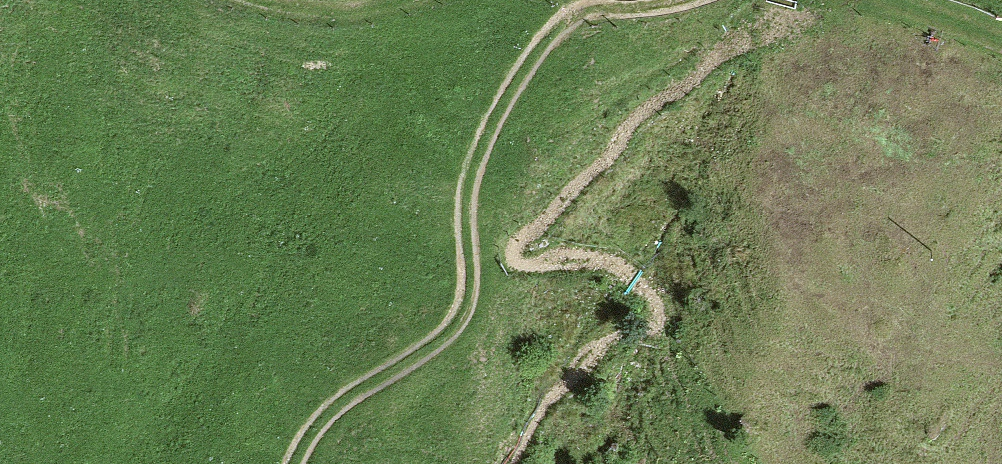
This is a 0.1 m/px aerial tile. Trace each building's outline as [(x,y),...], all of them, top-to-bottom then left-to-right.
[(1001,10),(1001,0),(970,0),(1001,10)]
